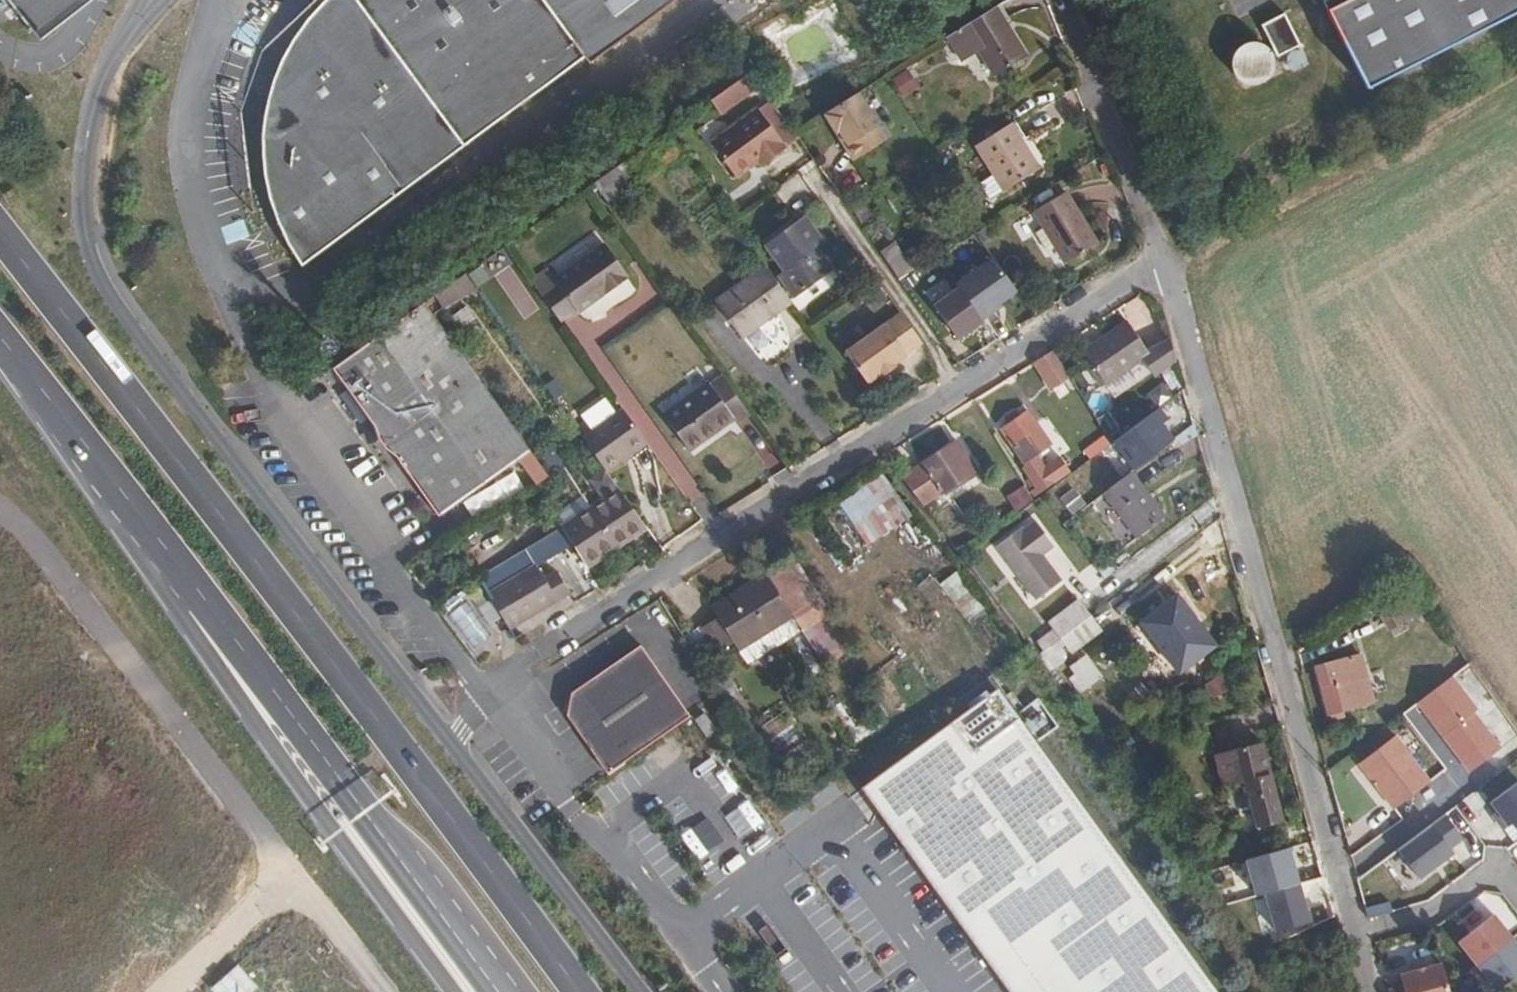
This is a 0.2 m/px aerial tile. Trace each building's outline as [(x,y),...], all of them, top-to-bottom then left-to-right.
[(41,46),(67,0),(5,0),(41,46)] [(324,0),(313,12),(291,39),(274,75),(267,99),(263,129),(263,143),(263,162),(264,174),(270,200),(278,223),(285,238),(301,263),(461,146),(583,56),(587,63),(672,0),(324,0)] [(1347,65),(1473,0),(1313,0),(1347,65)] [(988,3),(939,35),(953,56),(970,45),(987,70),(1019,50),(988,3)] [(1278,11),(1255,23),(1271,55),(1294,43),(1278,11)] [(1227,53),(1226,60),(1227,67),(1230,75),(1237,80),(1242,82),(1247,82),(1253,81),(1259,79),(1265,72),(1267,67),(1268,61),(1267,57),(1266,52),(1262,46),(1258,43),(1254,41),(1249,41),(1246,40),(1239,41),(1235,44),(1230,48),(1227,53)] [(1281,54),(1280,58),(1281,62),(1286,67),(1294,67),(1298,64),(1299,59),(1299,53),(1295,49),(1292,48),(1286,48),(1283,51),(1281,54)] [(721,117),(762,89),(751,74),(711,102),(721,117)] [(850,91),(821,110),(850,157),(880,138),(850,91)] [(756,105),(708,139),(733,174),(755,158),(759,163),(784,145),(756,105)] [(1011,120),(975,142),(994,172),(1004,186),(1039,163),(1011,120)] [(619,158),(591,179),(604,197),(633,177),(619,158)] [(989,193),(1004,186),(994,172),(980,180),(989,193)] [(1060,187),(1031,205),(1062,254),(1092,235),(1060,187)] [(759,219),(742,233),(762,261),(784,290),(822,262),(809,244),(787,260),(780,248),(759,219)] [(802,233),(780,248),(787,260),(809,244),(802,233)] [(875,248),(882,257),(896,275),(909,268),(888,238),(875,248)] [(542,263),(525,275),(559,321),(624,273),(599,240),(551,275),(542,263)] [(960,291),(937,306),(961,341),(985,325),(982,321),(1020,295),(996,260),(957,286),(960,291)] [(784,290),(762,261),(713,297),(737,331),(787,295),(784,290)] [(925,292),(909,268),(896,275),(905,290),(913,301),(922,293),(925,292)] [(411,307),(330,365),(433,514),(526,448),(430,315),(420,300),(411,307)] [(1124,321),(1080,349),(1100,383),(1145,356),(1124,321)] [(884,324),(833,357),(854,387),(866,379),(866,380),(879,372),(881,374),(894,365),(892,363),(906,354),(884,324)] [(1150,350),(1142,362),(1154,380),(1177,365),(1169,341),(1150,350)] [(1048,343),(1029,355),(1042,378),(1062,366),(1048,343)] [(748,416),(721,377),(711,385),(703,386),(663,416),(688,451),(729,420),(736,424),(748,416)] [(1022,404),(992,424),(1033,487),(1049,476),(1030,446),(1043,438),(1022,404)] [(1163,407),(1120,442),(1142,470),(1186,436),(1163,407)] [(621,408),(580,437),(605,472),(646,441),(621,408)] [(922,465),(901,479),(923,508),(979,469),(955,439),(921,462),(922,465)] [(1129,472),(1103,491),(1137,537),(1162,519),(1129,472)] [(590,504),(570,476),(542,492),(561,524),(560,524),(582,562),(610,544),(614,542),(590,504)] [(841,504),(868,545),(908,519),(881,477),(841,504)] [(616,487),(590,504),(614,542),(642,524),(616,487)] [(1020,519),(995,538),(1037,592),(1061,574),(1040,548),(1052,539),(1035,516),(1024,524),(1020,519)] [(809,539),(784,554),(811,596),(819,609),(839,640),(863,624),(809,539)] [(730,589),(737,600),(751,623),(757,630),(811,596),(784,554),(730,589)] [(533,561),(484,591),(510,633),(570,595),(551,565),(540,572),(533,561)] [(1142,618),(1169,654),(1183,672),(1219,643),(1179,592),(1142,618)] [(819,609),(811,596),(757,630),(765,642),(819,609)] [(1411,597),(1379,606),(1383,622),(1415,614),(1411,597)] [(1038,637),(1043,647),(1090,613),(1079,599),(1051,619),(1056,626),(1038,637)] [(751,623),(737,600),(715,614),(730,636),(751,623)] [(1043,647),(1033,655),(1039,660),(1064,642),(1071,650),(1102,627),(1090,613),(1043,647)] [(559,721),(598,778),(682,719),(633,650),(561,696),(559,721)] [(1079,669),(1069,678),(1078,688),(1086,682),(1089,685),(1103,674),(1086,652),(1074,661),(1079,669)] [(1183,672),(1169,654),(1159,662),(1173,679),(1183,672)] [(1355,659),(1311,671),(1321,715),(1366,705),(1355,659)] [(1010,991),(1210,991),(991,693),(865,778),(1010,991)] [(1231,715),(1240,745),(1256,740),(1248,710),(1231,715)] [(695,718),(685,724),(698,742),(708,736),(695,718)] [(1458,718),(1428,741),(1440,757),(1471,733),(1458,718)] [(1392,732),(1354,759),(1390,805),(1429,778),(1392,732)] [(1256,740),(1240,745),(1252,793),(1268,788),(1256,740)] [(1491,803),(1508,825),(1513,823),(1516,828),(1516,785),(1491,803)] [(1394,850),(1417,880),(1450,855),(1446,849),(1460,839),(1441,814),(1394,850)] [(1309,882),(1299,845),(1256,855),(1265,893),(1271,891),(1309,882)] [(1478,911),(1489,904),(1499,920),(1516,943),(1516,871),(1511,862),(1466,895),(1478,911)] [(1318,920),(1309,882),(1271,891),(1280,929),(1318,920)] [(1453,936),(1472,960),(1504,936),(1486,911),(1453,936)] [(1495,989),(1516,970),(1516,951),(1504,936),(1472,960),(1495,989)] [(1388,988),(1389,991),(1450,991),(1442,962),(1400,973),(1403,984),(1388,988)]
